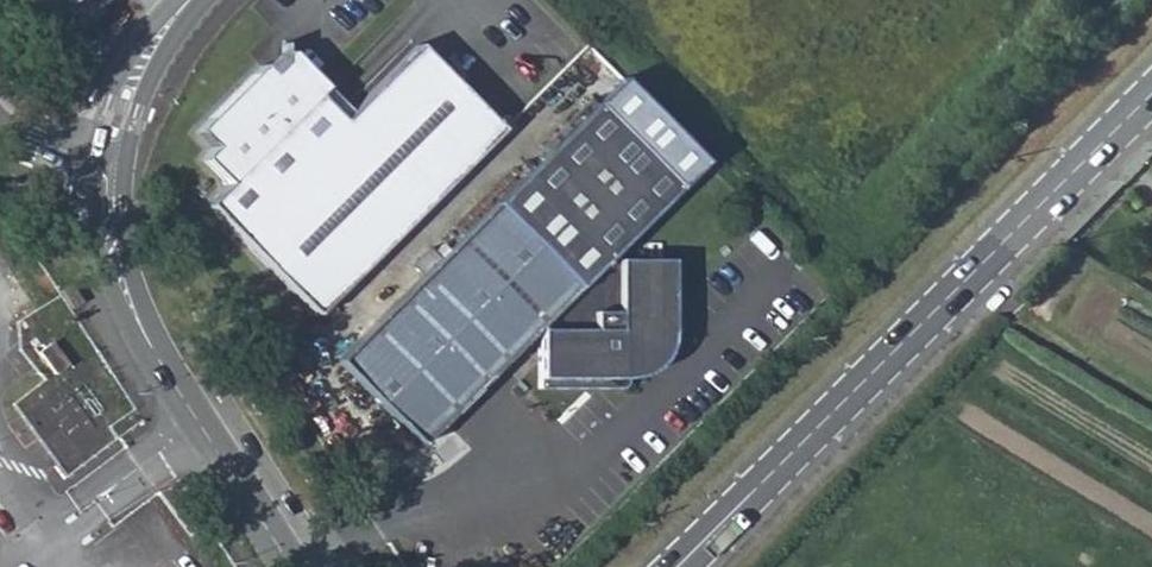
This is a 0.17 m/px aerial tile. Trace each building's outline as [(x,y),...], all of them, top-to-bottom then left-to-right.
[(211,215),(314,319),(499,136),(413,50),(346,117),(338,126),(313,101),(322,93),(294,65),(286,65),(286,71),(286,76),(275,87),(272,85),(265,78),(199,144),(216,161),(207,170),(232,195),(211,215)] [(272,85),(275,87),(286,76),(286,71),(272,85)] [(322,93),(313,101),(338,126),(346,117),(322,93)] [(439,265),(337,369),(397,428),(423,453),(537,339),(538,400),(627,399),(631,373),(658,344),(682,344),(683,271),(615,270),(610,265),(678,198),(593,112),(495,208),(458,246),(450,254),(446,249),(444,248),(433,259),(439,265)] [(463,222),(471,230),(485,215),(477,208),(463,222)] [(454,241),(446,249),(450,254),(458,246),(454,241)] [(90,307),(79,290),(67,298),(78,315),(90,307)] [(50,324),(39,333),(55,355),(67,346),(50,324)]
